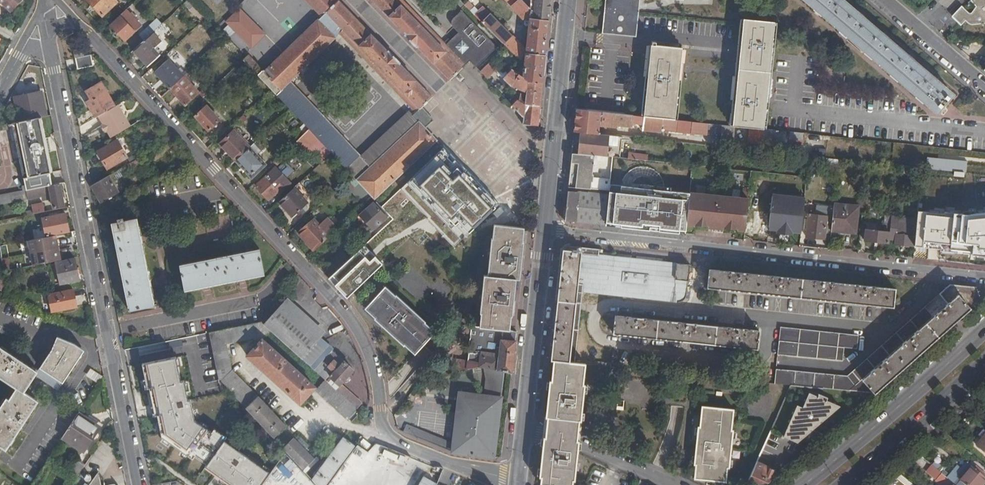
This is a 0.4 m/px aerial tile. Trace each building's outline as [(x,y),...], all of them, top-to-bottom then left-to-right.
[(11,11),(22,0),(0,0),(0,1),(11,11)] [(102,14),(117,1),(117,0),(90,0),(102,14)] [(185,1),(202,20),(208,15),(193,0),(186,0),(185,1)] [(422,107),(432,97),(380,43),(339,0),(338,0),(322,16),(264,72),(277,84),(296,103),(315,122),(309,128),(331,153),(351,174),(372,196),(374,199),(400,175),(437,140),(425,128),(434,120),(422,107)] [(322,16),(338,0),(307,0),(322,16)] [(450,79),(469,60),(449,39),(445,43),(403,0),(374,0),(416,44),(450,79)] [(523,0),(507,0),(524,17),(530,18),(526,55),(546,57),(549,20),(535,18),(535,13),(529,7),(523,0)] [(535,7),(529,7),(535,13),(535,18),(549,20),(552,0),(536,0),(535,7)] [(603,5),(638,9),(639,0),(604,0),(603,5)] [(953,93),(845,0),(808,0),(937,111),(953,93)] [(966,2),(966,6),(969,6),(971,4),(974,6),(970,11),(968,13),(967,13),(965,10),(956,19),(960,23),(963,21),(966,24),(967,25),(969,25),(982,24),(984,22),(984,0),(968,0),(966,2)] [(478,21),(488,12),(480,3),(470,12),(478,21)] [(638,9),(603,5),(600,30),(635,34),(638,9)] [(960,5),(949,16),(958,25),(960,23),(956,19),(965,10),(960,5)] [(110,22),(126,40),(141,25),(125,8),(124,9),(110,22)] [(449,23),(457,31),(449,39),(469,60),(475,66),(488,53),(496,45),(460,8),(450,19),(449,23)] [(240,9),(226,23),(252,49),(266,35),(240,9)] [(491,12),(481,23),(503,45),(511,37),(493,17),(494,16),(491,12)] [(743,17),(743,21),(732,123),(736,124),(751,125),(762,127),(774,25),(775,20),(743,17)] [(140,33),(145,38),(154,29),(150,24),(140,33)] [(154,48),(161,42),(152,32),(149,34),(134,48),(149,65),(163,52),(161,49),(157,52),(154,48)] [(505,47),(506,48),(519,61),(520,62),(526,52),(511,37),(503,45),(505,47)] [(649,43),(643,112),(673,116),(681,46),(649,43)] [(78,46),(68,47),(70,58),(71,58),(80,56),(78,46)] [(488,53),(475,66),(481,72),(490,64),(494,60),(488,53)] [(74,69),(94,65),(92,54),(80,56),(71,58),(74,69)] [(520,62),(519,61),(511,70),(528,80),(543,82),(546,57),(526,55),(525,63),(522,62),(520,62)] [(169,58),(155,70),(171,87),(184,75),(169,58)] [(252,59),(248,62),(272,88),(277,84),(264,72),(260,67),(252,59)] [(490,64),(503,77),(506,74),(505,70),(494,59),(494,60),(490,64)] [(514,88),(528,92),(527,99),(526,103),(540,105),(543,82),(528,80),(511,70),(506,74),(503,77),(503,78),(514,88)] [(186,104),(193,99),(197,103),(207,92),(204,89),(200,92),(184,75),(171,87),(186,104)] [(91,99),(87,102),(96,116),(99,115),(115,106),(102,83),(86,91),(91,99)] [(277,84),(272,88),(290,108),(296,103),(277,84)] [(41,91),(16,97),(21,120),(39,116),(47,114),(41,91)] [(523,116),(523,122),(538,125),(540,105),(526,103),(527,99),(521,94),(518,102),(516,100),(511,104),(523,116)] [(296,103),(290,108),(309,128),(315,122),(296,103)] [(115,106),(99,115),(103,123),(107,131),(111,137),(130,126),(118,104),(115,106)] [(209,129),(220,119),(206,104),(195,114),(209,129)] [(641,113),(575,106),(573,128),(597,131),(598,122),(616,125),(616,122),(630,124),(631,119),(640,120),(641,113)] [(643,114),(641,127),(650,128),(660,129),(661,128),(707,133),(707,130),(708,121),(643,114)] [(13,124),(19,152),(45,147),(39,116),(21,120),(0,125),(0,130),(9,128),(9,125),(13,124)] [(732,123),(723,122),(721,138),(734,139),(736,124),(732,123)] [(707,133),(717,136),(720,126),(709,124),(707,133)] [(751,125),(749,141),(775,144),(777,128),(762,127),(751,125)] [(309,128),(298,139),(308,148),(309,147),(322,161),(331,153),(309,128)] [(597,131),(573,128),(571,151),(594,153),(613,155),(621,155),(623,134),(597,131)] [(235,129),(221,141),(237,159),(250,146),(235,129)] [(792,130),(790,145),(803,147),(804,131),(792,130)] [(108,167),(127,156),(118,139),(98,150),(108,167)] [(252,175),(266,163),(250,146),(237,159),(252,175)] [(45,147),(19,152),(26,189),(52,184),(45,147)] [(446,150),(404,191),(386,208),(396,218),(394,220),(412,239),(418,245),(428,237),(429,238),(436,246),(446,237),(447,239),(455,247),(499,205),(446,150)] [(594,153),(571,151),(569,169),(568,177),(567,185),(590,187),(591,179),(593,179),(593,172),(592,171),(594,153)] [(839,157),(810,154),(809,162),(838,165),(839,157)] [(621,155),(613,155),(610,182),(619,182),(620,170),(635,172),(635,169),(663,172),(663,174),(680,175),(679,182),(677,182),(674,212),(671,212),(670,224),(687,226),(687,222),(690,189),(693,162),(649,158),(637,157),(629,156),(621,155)] [(905,157),(895,156),(894,163),(896,164),(904,165),(905,157)] [(141,161),(139,157),(130,161),(132,164),(133,166),(141,161)] [(924,160),(908,158),(907,165),(922,167),(923,167),(924,160)] [(132,164),(130,161),(121,167),(123,170),(132,164)] [(283,162),(277,168),(284,176),(291,170),(283,162)] [(275,166),(257,183),(269,197),(275,191),(277,193),(284,187),(283,186),(289,181),(284,176),(277,168),(275,166)] [(123,170),(121,167),(109,174),(112,179),(124,172),(123,170)] [(946,181),(946,185),(956,186),(957,170),(944,169),(943,180),(946,181)] [(100,200),(118,191),(112,179),(109,174),(92,184),(100,200)] [(967,179),(965,201),(984,203),(984,181),(967,179)] [(642,184),(633,184),(629,219),(654,222),(658,186),(649,185),(649,183),(642,182),(642,184)] [(60,183),(27,190),(28,193),(29,199),(43,197),(44,202),(54,200),(55,206),(65,204),(60,183)] [(590,187),(567,185),(563,218),(606,223),(610,189),(590,187)] [(307,201),(294,186),(279,200),(292,215),(299,209),(305,203),(307,201)] [(749,196),(690,189),(687,222),(707,224),(708,225),(708,226),(710,226),(711,217),(722,218),(721,225),(723,225),(723,228),(725,228),(725,226),(746,229),(749,196)] [(0,196),(0,205),(29,199),(28,193),(23,194),(22,191),(0,196)] [(773,195),(770,225),(802,229),(805,198),(773,195)] [(382,196),(376,201),(382,207),(387,202),(382,196)] [(359,213),(373,229),(388,214),(382,207),(376,201),(374,199),(359,213)] [(33,210),(24,212),(24,215),(45,211),(43,203),(32,205),(33,210)] [(305,203),(299,209),(303,213),(309,207),(305,203)] [(833,204),(832,216),(831,230),(840,231),(840,229),(855,230),(856,229),(855,228),(857,207),(833,204)] [(930,207),(928,227),(951,230),(953,209),(930,207)] [(70,230),(66,212),(44,217),(48,234),(70,230)] [(808,213),(806,236),(830,239),(831,230),(832,216),(808,213)] [(888,243),(889,232),(891,216),(886,216),(884,231),(876,230),(877,221),(868,220),(866,240),(888,243)] [(314,217),(298,231),(314,249),(330,235),(314,217)] [(722,218),(711,217),(710,226),(723,228),(723,225),(721,225),(722,218)] [(119,222),(111,224),(129,310),(156,305),(137,218),(122,221),(122,219),(118,220),(119,222)] [(412,239),(394,220),(338,272),(355,291),(411,240),(412,239)] [(525,240),(524,240),(525,232),(526,227),(520,227),(497,225),(495,239),(493,239),(489,275),(486,275),(481,311),(483,311),(481,326),(511,328),(512,315),(514,315),(518,278),(521,278),(525,240)] [(912,245),(913,237),(916,237),(917,228),(905,227),(904,233),(898,232),(897,243),(912,245)] [(965,253),(977,258),(984,238),(984,233),(975,229),(965,253)] [(56,234),(29,240),(33,264),(43,262),(61,259),(56,234)] [(566,244),(563,246),(551,358),(554,358),(574,360),(582,289),(670,298),(676,298),(679,298),(681,297),(683,296),(684,293),(685,290),(686,285),(688,262),(598,253),(598,247),(566,244)] [(185,290),(264,273),(259,247),(180,265),(185,290)] [(342,252),(329,265),(335,272),(349,259),(342,252)] [(80,279),(76,258),(57,261),(62,282),(80,279)] [(708,266),(706,284),(893,304),(894,285),(708,266)] [(312,287),(299,273),(286,291),(300,301),(312,287)] [(846,375),(777,367),(775,382),(791,384),(871,393),(980,297),(977,284),(951,281),(846,375)] [(398,294),(397,295),(386,286),(366,308),(377,317),(376,318),(404,345),(406,344),(415,353),(436,331),(426,322),(427,321),(398,294)] [(77,305),(74,288),(49,293),(53,310),(77,305)] [(264,325),(271,331),(325,380),(356,408),(357,408),(362,402),(341,383),(353,369),(337,356),(327,367),(319,360),(330,348),(319,338),(319,339),(282,306),(264,325)] [(616,313),(614,331),(757,346),(759,328),(616,313)] [(462,321),(467,324),(470,319),(465,316),(462,321)] [(236,396),(235,397),(240,403),(273,438),(285,426),(241,379),(232,370),(228,344),(253,338),(259,344),(248,356),(299,404),(314,388),(263,340),(271,331),(264,325),(261,321),(210,331),(215,358),(218,373),(219,378),(236,396)] [(469,360),(458,359),(457,367),(456,371),(465,369),(469,369),(480,367),(486,368),(506,371),(511,371),(513,371),(518,331),(481,326),(467,324),(462,323),(452,333),(472,337),(469,360)] [(859,333),(781,326),(778,352),(842,359),(844,346),(857,347),(859,333)] [(58,336),(52,348),(37,370),(35,373),(58,388),(86,347),(76,341),(58,336)] [(149,359),(153,349),(141,344),(137,354),(149,359)] [(6,448),(38,400),(24,390),(35,373),(37,370),(0,346),(0,376),(17,387),(9,399),(7,397),(0,406),(0,444),(6,448)] [(145,364),(163,439),(230,484),(259,484),(269,472),(193,418),(179,357),(145,364)] [(544,446),(541,476),(543,476),(542,482),(559,483),(559,484),(576,484),(572,484),(573,478),(575,478),(577,453),(581,453),(581,446),(581,443),(582,441),(580,441),(580,432),(579,431),(579,427),(585,383),(583,383),(585,361),(574,360),(554,358),(552,380),(551,380),(547,417),(547,425),(546,430),(546,432),(546,434),(544,434),(543,437),(544,437),(544,446)] [(503,397),(506,371),(486,368),(488,378),(486,395),(503,397)] [(316,390),(347,419),(356,408),(325,380),(316,390)] [(802,406),(797,403),(783,435),(795,441),(799,433),(802,434),(806,427),(809,428),(812,422),(815,423),(819,415),(823,416),(827,409),(831,410),(835,403),(825,399),(827,396),(818,392),(817,395),(809,391),(802,406)] [(496,456),(503,397),(486,395),(461,392),(454,451),(496,456)] [(697,457),(700,457),(698,477),(729,480),(731,459),(733,459),(736,421),(735,421),(736,409),(705,407),(703,419),(701,419),(697,457)] [(87,418),(78,413),(64,435),(83,449),(98,427),(86,419),(87,418)] [(87,418),(86,419),(98,427),(99,428),(102,424),(89,414),(87,418)] [(450,449),(453,442),(409,424),(406,431),(450,449)] [(984,454),(984,431),(981,428),(976,434),(982,438),(976,446),(984,454)] [(310,445),(299,434),(283,448),(286,452),(296,463),(303,470),(314,460),(304,450),(310,445)] [(344,437),(312,480),(317,484),(327,484),(356,446),(344,437)] [(364,448),(356,457),(360,461),(376,441),(373,440),(365,449),(364,448)] [(382,451),(380,457),(397,461),(399,456),(382,451)] [(276,462),(285,473),(296,463),(286,452),(276,462)] [(85,463),(77,457),(68,470),(77,476),(85,463)] [(757,461),(747,484),(748,484),(763,484),(770,479),(775,468),(757,461)] [(951,482),(955,484),(983,484),(984,482),(984,478),(967,463),(962,468),(958,465),(947,478),(951,482)] [(92,481),(87,477),(81,484),(121,484),(120,480),(119,480),(118,479),(117,479),(105,481),(102,482),(101,475),(103,475),(102,467),(92,481)] [(453,484),(461,484),(464,477),(458,474),(453,484)] [(944,484),(948,484),(951,482),(947,478),(942,474),(938,480),(944,484)] [(432,482),(419,476),(415,484),(431,484),(432,482)]
